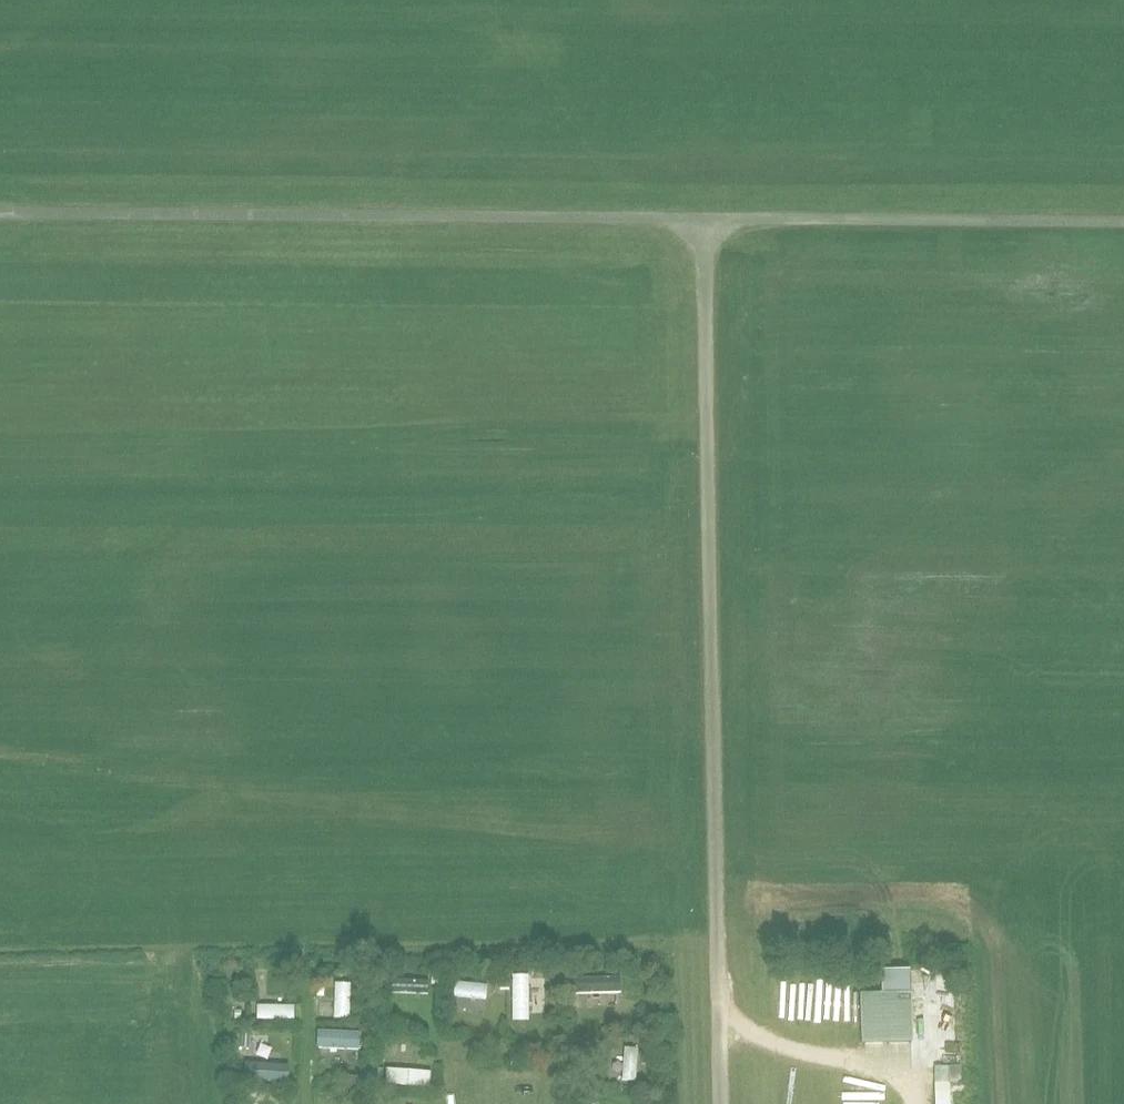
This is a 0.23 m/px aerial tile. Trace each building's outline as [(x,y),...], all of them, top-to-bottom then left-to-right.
[(881,995),(861,995),(863,1043),(911,1042),(909,970),(881,971),(881,995)] [(515,1021),(531,1021),(530,975),(514,975),(515,1021)] [(573,993),(619,992),(619,978),(573,979),(573,993)] [(456,998),(487,997),(487,982),(456,982),(456,998)] [(394,997),(427,997),(427,983),(394,984),(394,997)] [(353,986),(334,985),(333,1020),(352,1020),(353,986)] [(830,1033),(828,996),(813,997),(814,1034),(830,1033)] [(255,1017),(290,1017),(290,1004),(254,1004),(255,1017)] [(358,1045),(358,1028),(321,1029),(321,1046),(358,1045)] [(620,1048),(621,1079),(637,1079),(636,1048),(620,1048)] [(286,1059),(251,1059),(251,1074),(286,1074),(286,1059)] [(935,1103),(950,1103),(950,1066),(935,1066),(935,1103)] [(431,1067),(383,1067),(383,1084),(431,1084),(431,1067)] [(257,1089),(248,1088),(247,1097),(256,1098),(257,1089)]
